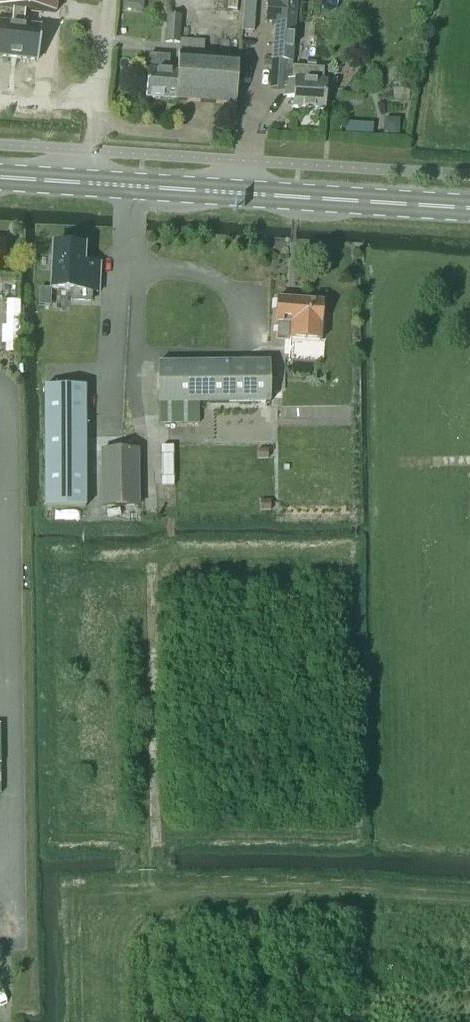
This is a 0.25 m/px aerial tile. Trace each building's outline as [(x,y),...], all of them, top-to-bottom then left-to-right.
[(13,9),(25,11),(55,14),(56,0),(0,0),(0,8),(13,9)] [(269,2),(267,22),(276,23),(273,61),(272,60),(270,89),(283,90),(283,88),(287,88),(287,98),(294,98),(293,108),(324,110),(326,82),(322,82),(323,70),(315,69),(316,62),(307,62),(307,69),(293,68),(292,68),(292,57),(295,23),(297,4),(269,2)] [(38,61),(41,28),(23,26),(25,11),(13,9),(11,24),(0,23),(0,57),(38,61)] [(242,30),(254,31),(255,15),(243,14),(242,30)] [(165,44),(178,46),(176,71),(168,70),(169,56),(149,55),(148,70),(145,98),(235,105),(239,59),(203,56),(204,42),(179,40),(181,17),(167,16),(165,44)] [(361,124),(360,135),(372,136),(373,125),(361,124)] [(54,245),(51,290),(71,291),(71,301),(91,302),(91,292),(97,292),(99,265),(83,264),(83,247),(54,245)] [(276,338),(290,339),(320,341),(321,325),(322,325),(323,302),(277,299),(275,322),(277,322),(276,338)] [(19,311),(20,301),(6,301),(6,311),(19,311)] [(269,363),(158,364),(159,424),(199,423),(199,403),(210,403),(210,406),(270,405),(269,363)] [(85,388),(48,388),(49,508),(85,508),(85,388)] [(102,451),(103,507),(139,506),(138,450),(102,451)] [(268,450),(258,450),(258,458),(268,459),(268,450)] [(270,501),(260,502),(260,512),(270,511),(270,501)]
